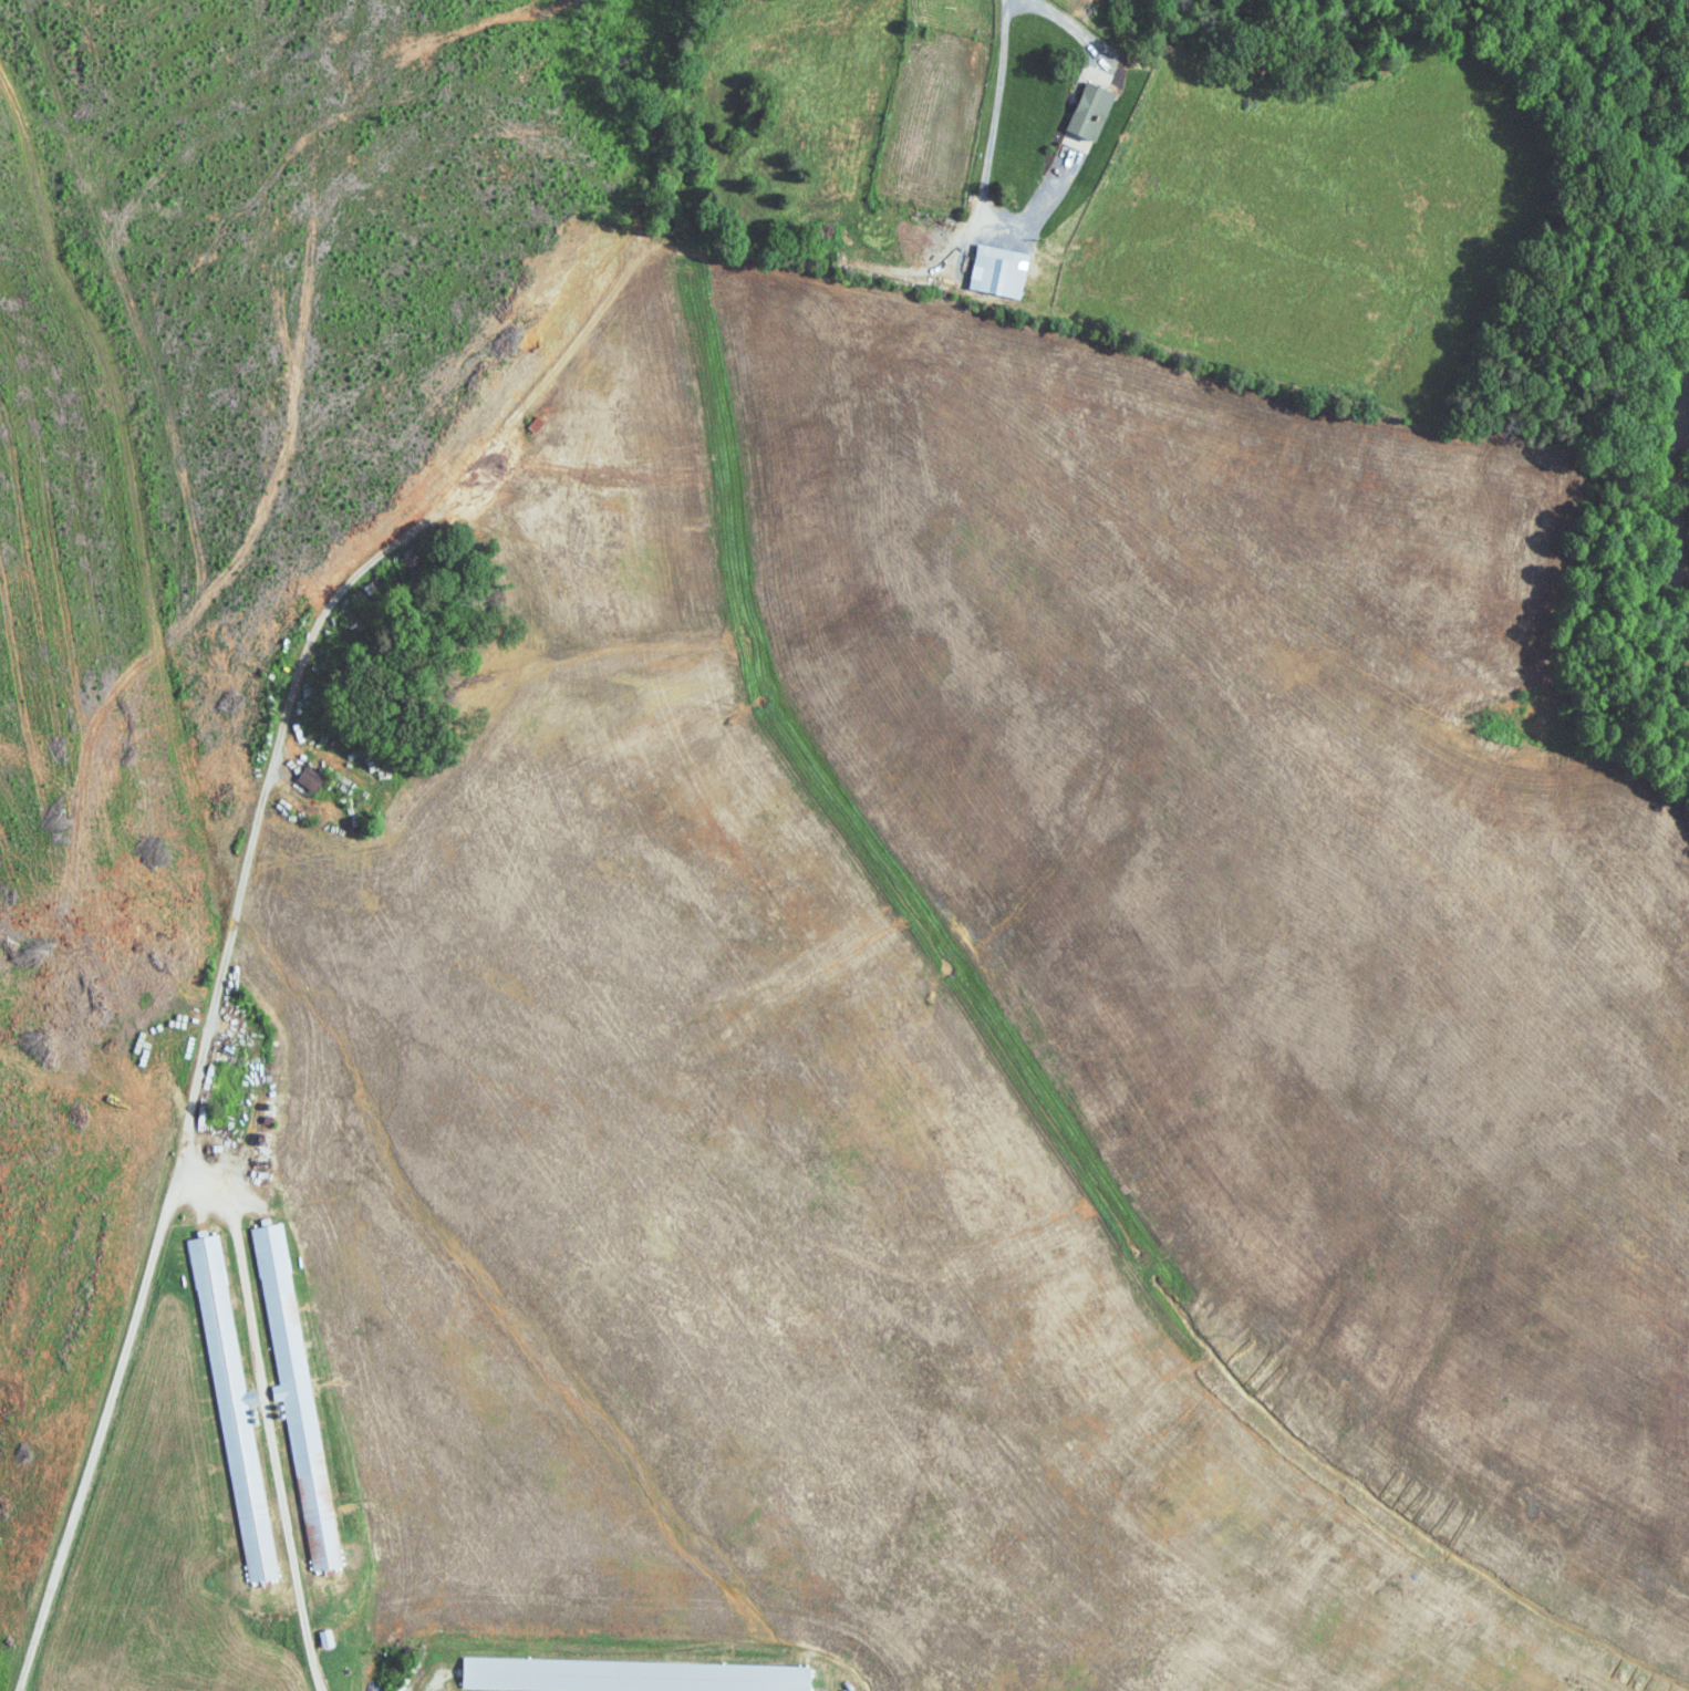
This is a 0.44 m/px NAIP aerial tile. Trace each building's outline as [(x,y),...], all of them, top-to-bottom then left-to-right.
[(1070,131),(1101,143),(1120,94),(1089,82),(1070,131)] [(971,289),(1024,300),(1033,254),(981,244),(971,289)] [(326,777),(306,767),(299,781),(319,791),(326,777)] [(255,1227),(279,1384),(274,1385),(277,1401),(287,1399),(313,1571),(340,1567),(288,1222),(255,1227)] [(279,1577),(253,1404),(259,1404),(256,1388),(246,1390),(222,1234),(191,1239),(212,1373),(228,1371),(230,1385),(228,1385),(229,1392),(220,1393),(249,1582),(279,1577)] [(324,1648),(337,1645),(333,1629),(321,1631),(324,1648)]
